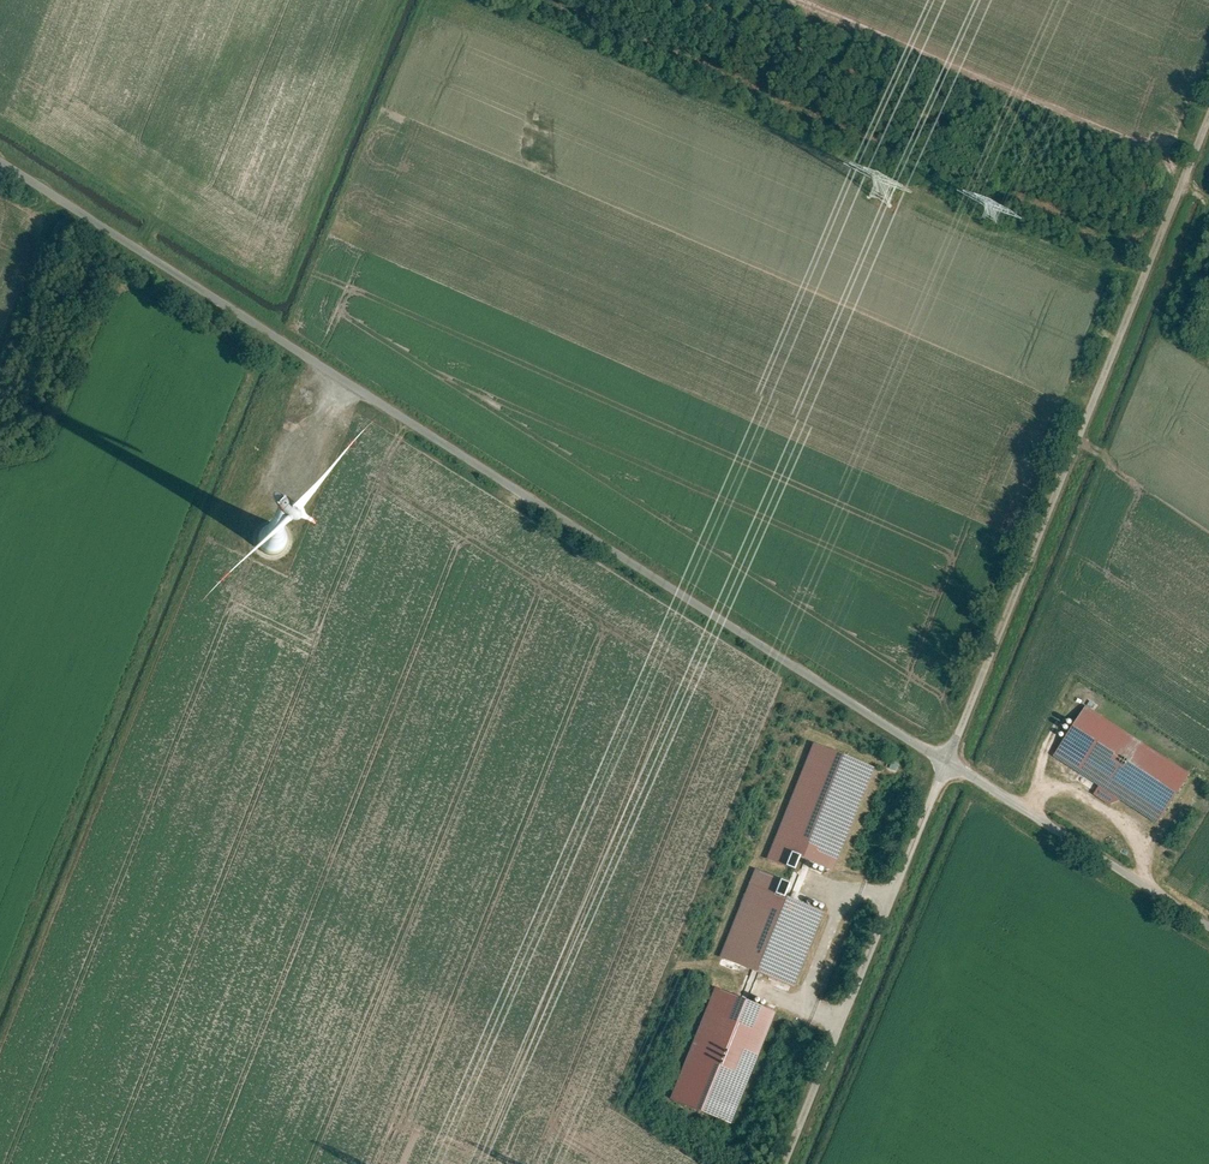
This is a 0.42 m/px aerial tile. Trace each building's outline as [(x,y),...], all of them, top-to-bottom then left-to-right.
[(1189,773),(1085,705),(1051,756),(1098,786),(1092,794),(1108,805),(1120,800),(1156,823),(1189,773)] [(874,768),(812,743),(765,858),(792,869),(797,856),(832,870),(874,768)] [(788,882),(753,868),(718,956),(793,986),(823,911),(782,895),(788,882)] [(775,1011),(714,987),(669,1098),(731,1122),(775,1011)]
